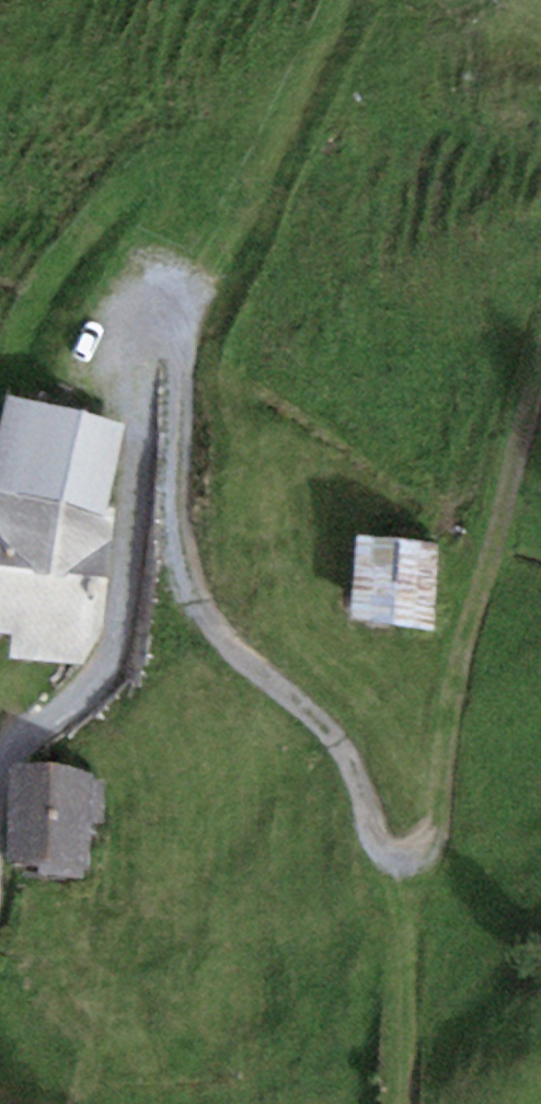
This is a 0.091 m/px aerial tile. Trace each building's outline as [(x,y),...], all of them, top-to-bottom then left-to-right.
[(0,414),(0,489),(107,509),(125,422),(3,399),(0,414)] [(14,631),(12,658),(82,665),(96,638),(107,524),(107,509),(0,489),(0,629),(14,631)] [(435,628),(438,541),(356,538),(352,625),(435,628)] [(91,766),(10,764),(8,863),(89,865),(90,822),(104,822),(105,780),(91,780),(91,766)]
